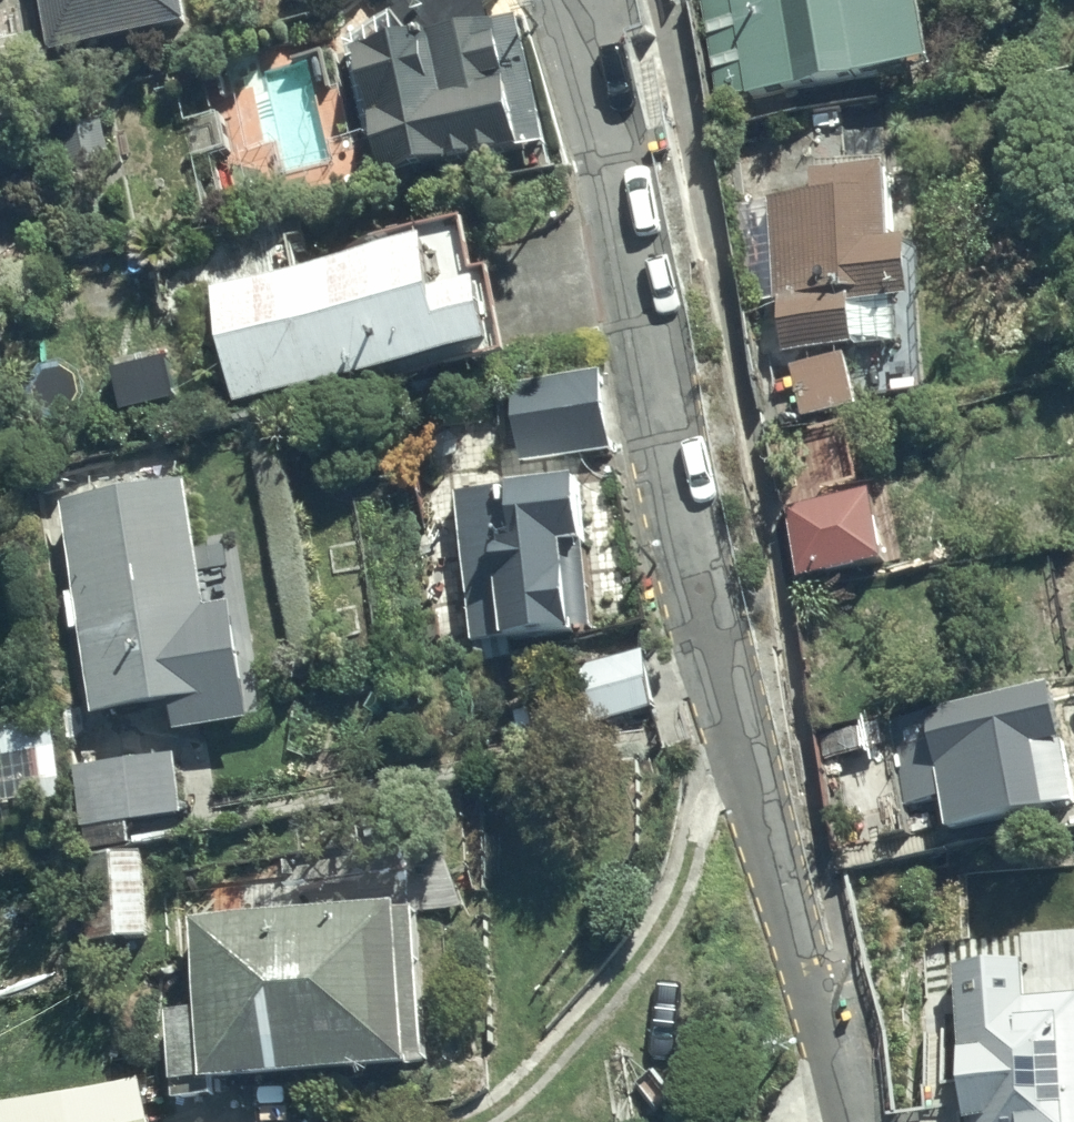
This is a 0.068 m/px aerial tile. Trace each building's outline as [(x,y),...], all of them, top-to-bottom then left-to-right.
[(53,43),(200,15),(197,0),(45,0),(53,43)] [(720,94),(912,55),(914,63),(939,58),(930,0),(707,0),(720,94)] [(359,60),(360,66),(362,80),(350,82),(361,150),(379,147),(385,187),(524,166),(507,52),(481,56),(479,41),(359,60)] [(147,107),(59,123),(67,167),(155,151),(147,107)] [(821,185),(774,193),(777,296),(785,296),(787,347),(908,343),(907,328),(913,328),(912,310),(905,310),(905,300),(881,301),(881,294),(921,293),(919,238),(899,239),(899,230),(909,230),(909,223),(913,222),(911,174),(903,174),(902,166),(892,167),(892,155),(820,157),(821,185)] [(492,327),(478,265),(456,269),(444,222),(214,280),(205,290),(227,393),(492,327)] [(854,350),(795,363),(805,413),(864,401),(854,350)] [(607,365),(512,379),(527,460),(621,443),(607,365)] [(505,485),(464,489),(474,634),(599,621),(583,470),(517,477),(520,501),(507,503),(505,485)] [(192,476),(65,498),(80,585),(71,586),(78,627),(85,626),(99,711),(230,689),(229,681),(244,678),(233,611),(215,614),(192,476)] [(889,477),(788,503),(802,570),(904,550),(889,477)] [(644,650),(547,673),(559,723),(656,700),(644,650)] [(929,706),(891,713),(906,801),(946,794),(951,823),(1073,802),(1073,777),(1057,677),(929,706)] [(0,723),(0,802),(70,791),(57,715),(0,723)] [(81,761),(82,767),(87,822),(188,812),(182,751),(81,761)] [(149,849),(89,854),(93,936),(152,933),(149,849)] [(206,1004),(170,1008),(177,1094),(225,1091),(223,1074),(416,1059),(416,1050),(429,1049),(417,903),(405,904),(404,896),(199,912),(206,1004)] [(942,982),(950,1121),(1073,1121),(1073,999),(1016,1003),(1014,974),(941,979),(942,982)]
